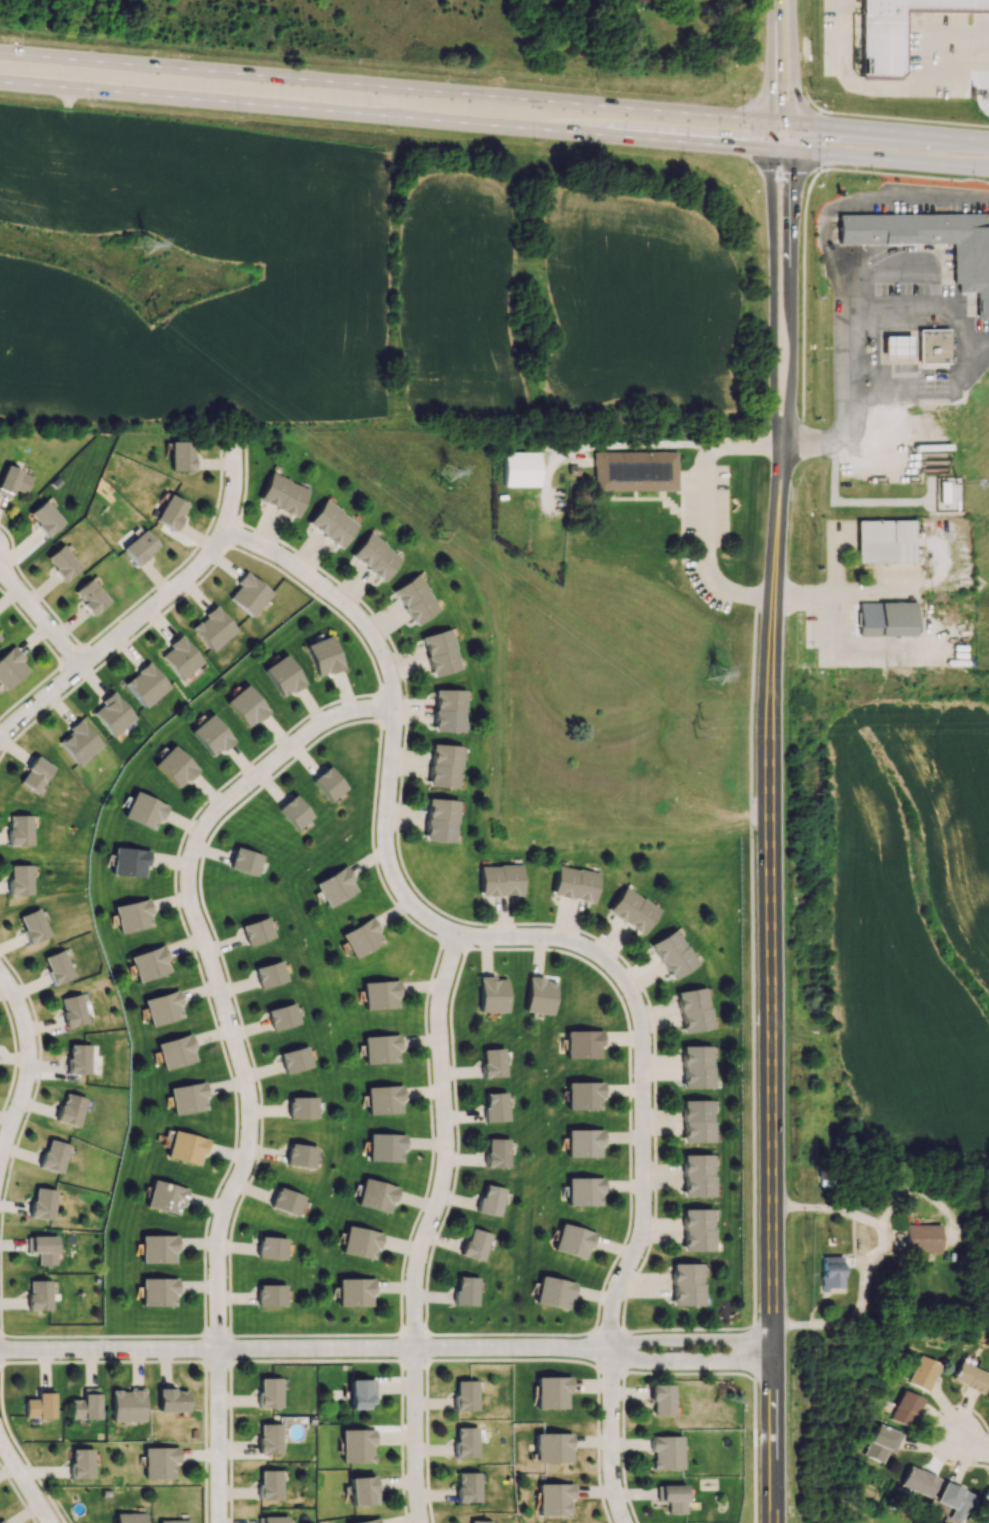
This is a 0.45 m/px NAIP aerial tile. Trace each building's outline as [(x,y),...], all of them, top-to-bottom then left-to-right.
[(861,78),(862,0),(988,0),(988,11),(907,10),(907,78),(861,78)] [(837,242),(926,242),(949,242),(949,249),(949,291),(973,291),(973,317),(988,317),(988,213),(837,213),(837,242)] [(917,328),(949,327),(950,361),(918,362),(917,328)] [(884,335),(911,336),(911,356),(883,356),(884,335)] [(170,441),(169,471),(193,471),(193,441),(170,441)] [(594,448),(678,449),(677,490),(593,489),(594,448)] [(502,451),(540,451),(540,486),(502,486),(502,451)] [(10,498),(0,494),(0,476),(5,464),(33,476),(26,494),(14,489),(10,498)] [(269,471),(310,490),(297,517),(257,498),(269,471)] [(947,481),(946,502),(938,502),(939,481),(947,481)] [(168,493),(188,505),(173,531),(153,519),(168,493)] [(45,499),(64,522),(46,537),(27,514),(45,499)] [(324,500),(358,523),(341,548),(307,524),(324,500)] [(859,521),(913,520),(914,562),(860,562),(859,521)] [(143,529),(158,546),(136,564),(122,547),(143,529)] [(368,531),(407,558),(388,584),(350,556),(368,531)] [(62,544),(80,566),(63,581),(45,559),(62,544)] [(271,593),(251,616),(229,596),(248,573),(271,593)] [(417,573),(442,608),(418,625),(393,591),(417,573)] [(89,578),(108,601),(91,615),(72,593),(89,578)] [(859,602),(916,601),(916,636),(859,637),(859,602)] [(235,630),(210,652),(189,628),(214,606),(235,630)] [(421,637),(433,677),(462,668),(450,628),(421,637)] [(156,654),(180,635),(201,661),(177,680),(156,654)] [(303,646),(331,636),(345,671),(330,676),(328,672),(315,678),(303,646)] [(4,690),(0,685),(0,655),(12,645),(22,657),(19,660),(27,670),(4,690)] [(285,655),(304,683),(293,691),(291,688),(280,696),(263,671),(285,655)] [(148,663),(168,686),(143,708),(123,685),(148,663)] [(245,682),(270,711),(257,722),(255,718),(245,726),(223,700),(245,682)] [(467,688),(466,731),(435,730),(436,688),(467,688)] [(112,692),(132,717),(112,734),(94,712),(102,705),(100,702),(112,692)] [(209,711),(233,740),(222,750),(219,747),(210,755),(188,729),(209,711)] [(78,717),(101,744),(77,764),(58,741),(70,731),(67,727),(78,717)] [(171,742),(198,769),(187,781),(184,778),(176,786),(152,762),(171,742)] [(462,746),(459,787),(429,786),(432,745),(462,746)] [(35,754),(52,766),(35,792),(19,781),(27,769),(25,768),(35,754)] [(327,766),(346,788),(330,801),(311,780),(327,766)] [(167,804),(161,819),(157,818),(152,829),(123,816),(134,789),(167,804)] [(294,794),(312,816),(296,830),(277,808),(294,794)] [(428,797),(459,801),(454,844),(423,841),(428,797)] [(10,815),(32,815),(31,845),(7,845),(8,828),(10,828),(10,815)] [(149,849),(147,865),(144,865),(143,878),(110,875),(114,845),(149,849)] [(235,846),(263,856),(256,876),(228,867),(235,846)] [(477,863),(521,863),(521,895),(477,896),(477,863)] [(559,863),(600,874),(592,905),(551,894),(559,863)] [(31,864),(31,894),(8,895),(8,878),(11,878),(10,864),(31,864)] [(344,865),(351,878),(348,880),(354,890),(326,907),(313,884),(344,865)] [(624,885),(659,911),(640,936),(606,910),(624,885)] [(146,898),(150,913),(147,914),(150,925),(120,932),(113,905),(146,898)] [(37,907),(50,935),(29,944),(22,930),(25,929),(18,915),(37,907)] [(370,914),(379,929),(375,932),(381,942),(353,959),(338,933),(370,914)] [(267,915),(274,936),(248,945),(241,924),(267,915)] [(674,926),(698,964),(672,980),(648,942),(674,926)] [(159,943),(166,959),(163,960),(168,972),(138,983),(128,955),(159,943)] [(63,948),(75,977),(53,986),(47,971),(49,970),(43,956),(63,948)] [(281,960),(287,981),(260,988),(254,967),(281,960)] [(478,976),(494,976),(494,980),(507,980),(507,1012),(478,1012),(478,976)] [(529,976),(544,978),(543,980),(557,982),(553,1016),(524,1012),(529,976)] [(397,979),(399,995),(396,995),(397,1007),(364,1010),(362,982),(397,979)] [(706,986),(713,1027),(682,1032),(675,991),(706,986)] [(176,988),(180,1004),(178,1005),(181,1018),(148,1027),(140,999),(176,988)] [(81,993),(88,1022),(66,1027),(62,1012),(65,1011),(61,998),(81,993)] [(293,1002),(300,1023),(272,1031),(265,1011),(293,1002)] [(600,1030),(601,1046),(598,1046),(598,1058),(568,1059),(567,1030),(600,1030)] [(189,1032),(194,1048),(190,1049),(194,1061),(162,1071),(153,1043),(189,1032)] [(398,1034),(399,1050),(396,1050),(397,1063),(364,1065),(362,1036),(398,1034)] [(90,1044),(90,1075),(67,1074),(67,1059),(69,1059),(69,1044),(90,1044)] [(306,1045),(312,1066),(285,1074),(279,1053),(306,1045)] [(711,1045),(712,1087),(682,1087),(681,1046),(711,1045)] [(483,1049),(504,1048),(506,1077),(483,1078),(482,1064),(484,1064),(483,1049)] [(203,1080),(206,1096),(203,1098),(206,1110),(172,1116),(166,1088),(203,1080)] [(601,1081),(601,1097),(599,1097),(599,1109),(568,1110),(568,1082),(601,1081)] [(402,1084),(403,1102),(399,1102),(400,1112),(368,1114),(366,1086),(402,1084)] [(86,1099),(78,1128),(55,1122),(60,1106),(62,1107),(66,1093),(86,1099)] [(485,1094),(507,1093),(509,1121),(485,1123),(484,1108),(486,1108),(485,1094)] [(317,1096),(316,1118),(288,1118),(288,1096),(317,1096)] [(713,1098),(714,1140),(683,1142),(681,1100),(713,1098)] [(601,1129),(601,1145),(598,1145),(598,1157),(568,1158),(567,1130),(601,1129)] [(207,1140),(203,1155),(200,1154),(197,1166),(165,1158),(172,1131),(207,1140)] [(405,1133),(404,1151),(401,1151),(401,1162),(368,1161),(369,1132),(405,1133)] [(69,1144),(61,1174),(39,1167),(43,1152),(45,1154),(50,1138),(69,1144)] [(488,1139),(510,1140),(509,1169),(485,1168),(486,1154),(488,1154),(488,1139)] [(316,1146),(313,1169),(285,1165),(288,1142),(316,1146)] [(713,1154),(714,1198),(683,1199),(681,1155),(713,1154)] [(819,1168),(819,1184),(838,1184),(838,1168),(819,1168)] [(399,1186),(394,1202),(391,1201),(388,1213),(355,1203),(363,1176),(399,1186)] [(601,1178),(602,1194),(599,1194),(599,1206),(569,1207),(568,1179),(601,1178)] [(187,1189),(182,1205),(179,1204),(176,1216),(146,1207),(154,1180),(187,1189)] [(476,1211),(480,1198),(482,1199),(485,1185),(506,1190),(499,1217),(476,1211)] [(304,1197),(295,1217),(270,1206),(278,1186),(304,1197)] [(57,1191),(53,1222),(29,1218),(32,1202),(34,1202),(36,1188),(57,1191)] [(712,1208),(713,1252),(683,1252),(682,1208),(712,1208)] [(595,1233),(590,1249),(587,1248),(583,1259),(554,1250),(562,1223),(595,1233)] [(383,1232),(379,1249),(375,1248),(372,1261),(340,1254),(347,1224),(383,1232)] [(941,1225),(906,1224),(906,1252),(940,1253),(941,1225)] [(460,1255),(465,1242),(467,1243),(472,1229),(492,1236),(482,1263),(460,1255)] [(176,1235),(176,1252),(173,1252),(173,1264),(142,1265),(141,1237),(176,1235)] [(287,1238),(284,1262),(256,1258),(259,1235),(287,1238)] [(57,1237),(56,1266),(38,1266),(38,1254),(27,1254),(27,1237),(57,1237)] [(841,1256),(821,1256),(820,1288),(841,1289),(841,1256)] [(702,1262),(703,1306),(671,1307),(670,1263),(702,1262)] [(574,1282),(571,1296),(570,1295),(567,1308),(535,1302),(540,1275),(574,1282)] [(374,1278),(374,1296),(370,1296),(370,1308),(337,1308),(338,1277),(374,1278)] [(458,1277),(479,1279),(477,1305),(454,1303),(455,1292),(456,1292),(458,1277)] [(141,1280),(176,1279),(176,1295),(173,1295),(173,1308),(141,1309),(141,1280)] [(51,1281),(51,1312),(27,1312),(27,1296),(30,1296),(29,1281),(51,1281)] [(285,1284),(285,1307),(257,1307),(257,1284),(285,1284)] [(908,1383),(928,1391),(939,1363),(919,1355),(908,1383)] [(952,1381),(980,1393),(988,1374),(960,1362),(952,1381)] [(571,1374),(571,1391),(567,1391),(567,1408),(536,1408),(536,1375),(571,1374)] [(279,1376),(279,1406),(257,1406),(257,1391),(258,1391),(259,1376),(279,1376)] [(375,1378),(374,1402),(366,1402),(366,1407),(349,1407),(350,1378),(375,1378)] [(477,1379),(477,1410),(454,1410),(454,1394),(456,1394),(456,1379),(477,1379)] [(672,1383),(673,1415),(652,1416),(651,1384),(672,1383)] [(111,1389),(121,1389),(121,1391),(130,1391),(129,1387),(146,1387),(146,1420),(112,1421),(111,1389)] [(158,1387),(175,1387),(175,1390),(186,1390),(187,1410),(159,1411),(158,1387)] [(83,1388),(98,1388),(98,1417),(71,1417),(71,1398),(83,1399),(83,1388)] [(53,1391),(53,1417),(24,1417),(25,1398),(38,1398),(38,1390),(53,1391)] [(909,1427),(922,1398),(902,1390),(890,1419),(909,1427)] [(279,1422),(280,1453),(257,1453),(257,1437),(259,1437),(258,1423),(279,1422)] [(893,1454),(902,1434),(878,1423),(863,1455),(882,1464),(887,1451),(893,1454)] [(477,1426),(478,1456),(455,1456),(454,1441),(457,1441),(457,1426),(477,1426)] [(374,1428),(374,1444),(371,1444),(371,1453),(373,1453),(373,1461),(341,1461),(341,1428),(374,1428)] [(571,1432),(571,1461),(536,1461),(536,1432),(571,1432)] [(682,1435),(682,1471),(653,1471),(653,1435),(682,1435)] [(94,1447),(94,1478),(70,1478),(70,1462),(72,1462),(72,1447),(94,1447)] [(145,1448),(179,1447),(179,1462),(173,1462),(173,1478),(145,1478),(145,1448)] [(928,1498),(937,1478),(909,1465),(899,1484),(928,1498)] [(280,1469),(280,1499),(257,1500),(257,1484),(259,1484),(259,1469),(280,1469)] [(480,1471),(480,1501),(457,1501),(457,1485),(459,1485),(459,1472),(480,1471)] [(374,1475),(376,1503),(350,1505),(348,1476),(374,1475)] [(573,1483),(573,1498),(569,1498),(568,1515),(539,1515),(539,1482),(573,1483)] [(685,1484),(685,1516),(666,1516),(666,1502),(658,1502),(658,1483),(685,1484)] [(972,1493),(942,1483),(936,1503),(952,1508),(948,1519),(962,1522),(972,1493)] [(987,1487),(977,1508),(988,1514),(988,1488),(987,1487)] [(145,1512),(145,1522),(115,1522),(115,1513),(145,1512)] [(286,1516),(286,1522),(257,1522),(257,1515),(286,1516)]
